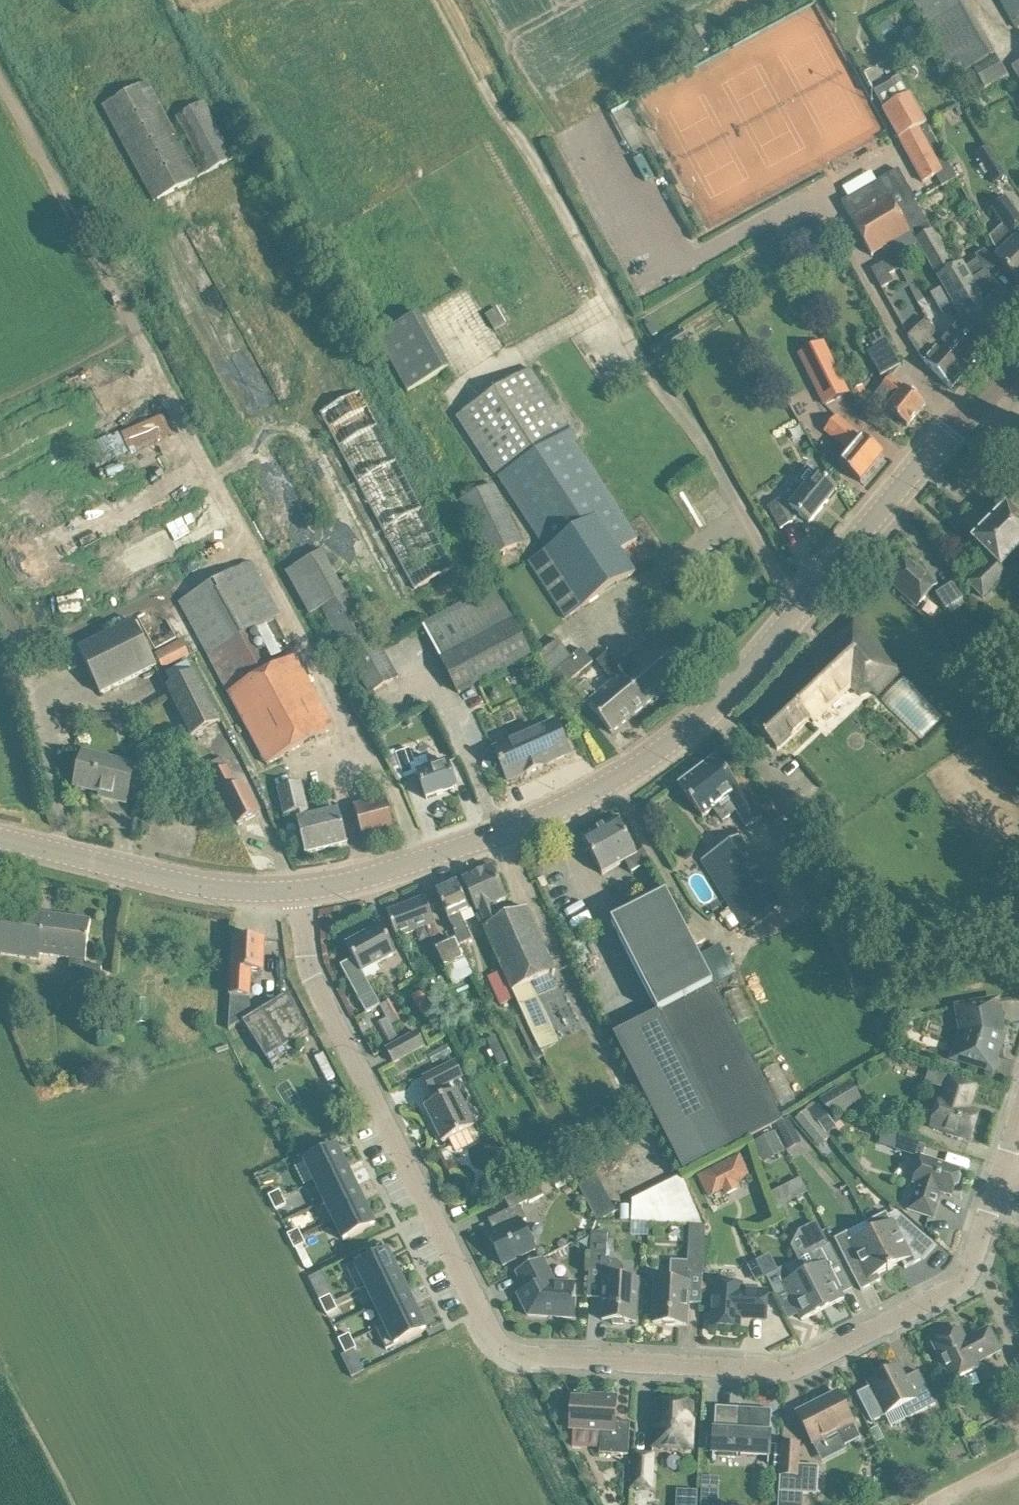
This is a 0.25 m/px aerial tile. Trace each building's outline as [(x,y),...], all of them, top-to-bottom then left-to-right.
[(927,26),(928,25),(957,77),(973,67),(986,89),(1008,76),(966,2),(969,0),(912,0),(927,26)] [(1018,27),(1018,26),(1018,0),(1002,0),(1018,27)] [(902,77),(874,92),(924,182),(937,176),(942,186),(957,178),(911,93),(902,77)] [(197,170),(170,120),(148,81),(102,105),(154,202),(200,177),(197,170)] [(236,158),(205,101),(176,117),(202,167),(197,170),(200,177),(206,173),(206,174),(236,158)] [(899,169),(879,181),(841,202),(851,219),(889,198),(897,212),(916,203),(915,201),(917,200),(899,169)] [(909,234),(897,212),(889,198),(851,219),(872,256),(892,244),(909,234)] [(1006,200),(992,210),(1003,225),(1013,239),(1018,234),(1018,218),(1006,200)] [(933,230),(932,230),(916,203),(897,212),(909,234),(916,245),(918,244),(962,318),(982,353),(1018,309),(991,279),(993,278),(979,259),(967,267),(964,263),(952,269),(949,263),(952,262),(933,230)] [(1013,239),(1003,225),(996,232),(990,238),(993,245),(999,253),(995,256),(1001,265),(1018,284),(1018,234),(1013,239)] [(916,245),(909,234),(892,244),(898,255),(916,245)] [(894,257),(889,260),(871,270),(882,288),(893,282),(889,275),(901,268),(894,257)] [(376,336),(407,393),(451,368),(420,312),(376,336)] [(935,350),(942,341),(933,331),(928,318),(908,336),(925,362),(951,389),(963,375),(935,350)] [(982,353),(962,318),(942,341),(935,350),(963,375),(982,353)] [(882,330),(869,337),(875,348),(868,352),(881,377),(901,365),(882,330)] [(823,343),(800,355),(824,405),(848,394),(823,343)] [(637,538),(574,441),(578,439),(531,368),(456,417),(494,476),(496,475),(545,550),(528,561),(565,618),(636,573),(621,549),(637,538)] [(907,427),(924,405),(925,405),(890,376),(872,398),(907,427)] [(321,412),(382,529),(415,589),(454,567),(421,508),(361,390),(321,412)] [(837,416),(826,430),(851,451),(839,465),(846,470),(861,483),(884,455),(862,437),(841,419),(837,416)] [(780,500),(768,506),(771,512),(781,529),(793,522),(792,521),(799,514),(810,524),(837,490),(822,478),(817,474),(817,475),(807,466),(796,480),(806,489),(790,508),(791,508),(787,512),(780,500)] [(489,559),(522,543),(494,484),(461,500),(489,559)] [(1008,508),(1007,507),(973,541),(991,559),(967,582),(983,598),(1007,574),(1001,568),(1018,551),(1018,497),(1008,508)] [(310,614),(322,608),(346,593),(323,551),(286,571),(310,614)] [(267,673),(247,635),(257,629),(272,658),(282,654),(267,623),(282,615),(252,561),(179,602),(208,657),(229,695),(267,673)] [(892,584),(907,598),(917,607),(936,586),(910,563),(892,584)] [(964,598),(954,583),(937,594),(947,609),(964,598)] [(459,694),(531,655),(496,586),(423,625),(459,694)] [(350,591),(346,593),(322,608),(370,693),(398,677),(350,591)] [(851,687),(859,695),(874,692),(876,694),(899,672),(857,619),(783,690),(785,692),(752,723),(776,749),(809,718),(814,722),(851,687)] [(101,694),(156,666),(134,621),(78,649),(101,694)] [(564,636),(537,655),(549,677),(560,690),(593,662),(583,649),(581,650),(569,635),(564,636)] [(178,663),(191,656),(182,639),(155,653),(163,669),(178,663)] [(607,652),(597,660),(614,680),(598,693),(608,705),(613,700),(629,719),(685,674),(672,658),(657,641),(646,650),(624,668),(622,670),(607,652)] [(295,656),(267,673),(229,695),(267,765),(334,728),(295,656)] [(221,722),(196,671),(167,686),(192,737),(221,722)] [(905,676),(882,698),(921,739),(944,717),(945,718),(948,716),(906,672),(904,675),(905,676)] [(612,734),(629,719),(613,700),(608,705),(598,693),(596,695),(586,682),(577,689),(587,702),(586,703),(612,734)] [(556,722),(494,749),(508,781),(526,772),(527,774),(543,767),(543,765),(570,753),(556,722)] [(457,789),(450,770),(448,762),(430,768),(426,757),(414,761),(410,749),(396,754),(405,779),(418,775),(427,799),(457,789)] [(83,753),(80,766),(75,786),(112,795),(112,799),(126,803),(135,766),(83,753)] [(259,815),(250,797),(244,784),(236,788),(227,769),(228,768),(223,758),(208,766),(229,807),(238,825),(259,815)] [(743,786),(740,789),(716,758),(678,786),(702,817),(713,809),(722,820),(736,810),(745,826),(763,816),(743,786)] [(348,844),(343,825),(340,808),(315,814),(311,815),(303,782),(279,788),(285,815),(296,813),(306,854),(348,844)] [(395,832),(390,812),(386,797),(354,805),(363,840),(395,832)] [(602,874),(625,862),(632,873),(651,862),(644,850),(637,854),(618,819),(583,839),(602,874)] [(744,928),(781,905),(740,837),(702,860),(744,928)] [(470,897),(503,970),(513,992),(556,972),(535,927),(527,908),(512,915),(511,914),(502,918),(496,904),(507,899),(492,867),(462,880),(470,897)] [(437,892),(445,911),(460,945),(472,940),(461,914),(469,910),(457,883),(456,884),(452,881),(445,885),(444,889),(437,892)] [(783,1120),(676,913),(667,895),(611,922),(658,1013),(727,1148),(783,1120)] [(387,912),(394,931),(397,938),(434,924),(424,898),(387,912)] [(0,909),(0,954),(39,960),(40,955),(45,915),(0,909)] [(85,965),(88,941),(91,921),(45,915),(40,955),(70,959),(67,979),(99,983),(102,967),(85,965)] [(396,953),(391,943),(381,925),(346,944),(353,958),(340,965),(366,1013),(380,1005),(362,972),(396,953)] [(253,1015),(251,997),(252,997),(253,973),(264,973),(265,940),(234,938),(233,958),(230,1029),(244,1021),(253,1015)] [(436,950),(446,970),(454,986),(474,975),(456,941),(436,950)] [(516,998),(513,992),(503,970),(489,977),(501,1005),(516,998)] [(289,993),(253,1015),(244,1021),(267,1058),(285,1047),(309,1032),(289,993)] [(991,1070),(997,1053),(995,1045),(1000,1044),(998,1037),(1002,1036),(1000,1022),(983,1024),(981,1008),(960,1012),(963,1034),(961,1041),(966,1043),(967,1042),(970,1044),(965,1062),(991,1070)] [(658,1013),(614,1036),(683,1171),(727,1148),(658,1013)] [(417,1032),(386,1049),(393,1063),(425,1046),(417,1032)] [(508,1062),(496,1035),(487,1040),(499,1066),(508,1062)] [(456,1062),(424,1078),(431,1093),(433,1092),(437,1101),(425,1107),(443,1143),(475,1127),(457,1091),(454,1092),(449,1083),(463,1077),(456,1062)] [(940,1100),(932,1127),(970,1139),(979,1113),(965,1108),(967,1102),(970,1103),(975,1086),(951,1079),(944,1101),(940,1100)] [(839,1088),(818,1100),(825,1112),(838,1115),(851,1108),(862,1101),(850,1081),(839,1088)] [(305,1161),(315,1182),(346,1167),(336,1146),(305,1161)] [(740,1151),(698,1173),(709,1196),(724,1188),(726,1193),(740,1186),(738,1181),(752,1173),(740,1151)] [(916,1185),(908,1210),(933,1219),(942,1193),(952,1196),(955,1186),(959,1184),(961,1176),(959,1173),(960,1170),(922,1157),(914,1184),(916,1185)] [(315,1182),(324,1201),(356,1186),(346,1167),(315,1182)] [(802,1178),(793,1183),(800,1197),(809,1193),(802,1178)] [(529,1203),(544,1196),(538,1183),(523,1191),(529,1203)] [(324,1201),(334,1221),(365,1205),(356,1186),(324,1201)] [(280,1190),(269,1196),(272,1203),(283,1198),(280,1190)] [(283,1198),(272,1203),(276,1210),(287,1205),(283,1198)] [(334,1221),(344,1241),(375,1226),(365,1205),(334,1221)] [(534,1246),(535,1243),(535,1239),(533,1236),(531,1234),(527,1233),(522,1222),(526,1220),(519,1205),(488,1220),(495,1234),(489,1237),(503,1266),(536,1250),(534,1246)] [(887,1212),(867,1222),(872,1232),(891,1269),(893,1268),(892,1267),(902,1262),(905,1268),(925,1258),(936,1246),(897,1211),(888,1216),(887,1212)] [(841,1265),(830,1244),(828,1244),(817,1223),(800,1232),(808,1248),(795,1255),(804,1272),(823,1310),(845,1299),(830,1270),(841,1265)] [(701,1304),(706,1226),(690,1225),(688,1262),(677,1261),(671,1266),(670,1282),(655,1281),(653,1323),(663,1323),(665,1325),(668,1326),(671,1326),(674,1325),(677,1324),(686,1325),(687,1303),(701,1304)] [(298,1229),(287,1234),(291,1242),(302,1236),(298,1229)] [(888,1270),(890,1269),(872,1232),(853,1242),(848,1232),(835,1238),(861,1290),(881,1280),(878,1274),(888,1269),(888,1270)] [(635,1322),(638,1280),(623,1279),(624,1267),(617,1260),(606,1260),(608,1234),(592,1233),(590,1269),(589,1269),(587,1297),(604,1298),(602,1320),(614,1320),(617,1323),(621,1323),(624,1321),(635,1322)] [(302,1236),(291,1242),(295,1249),(305,1244),(302,1236)] [(387,1251),(348,1270),(358,1292),(367,1287),(366,1287),(397,1271),(387,1251)] [(555,1282),(543,1258),(516,1272),(525,1290),(517,1294),(528,1316),(575,1318),(576,1299),(574,1299),(575,1284),(555,1282)] [(766,1276),(760,1264),(758,1260),(749,1265),(757,1281),(766,1277),(766,1276)] [(766,1260),(760,1264),(766,1276),(772,1273),(766,1260)] [(823,1310),(804,1272),(791,1279),(785,1266),(772,1273),(766,1276),(766,1277),(777,1297),(787,1292),(802,1320),(823,1310)] [(397,1271),(366,1287),(367,1287),(376,1306),(407,1291),(397,1271)] [(766,1320),(768,1291),(742,1290),(742,1285),(714,1283),(712,1326),(740,1328),(741,1316),(749,1316),(748,1319),(766,1320)] [(407,1291),(376,1306),(385,1325),(416,1310),(407,1291)] [(330,1295),(320,1300),(323,1308),(334,1302),(330,1295)] [(334,1302),(323,1308),(327,1315),(338,1310),(334,1302)] [(385,1325),(376,1329),(386,1350),(426,1330),(416,1310),(385,1325)] [(978,1362),(1001,1351),(989,1328),(972,1337),(973,1340),(968,1343),(961,1329),(932,1344),(940,1359),(938,1360),(943,1371),(945,1369),(952,1382),(980,1367),(978,1362)] [(349,1334),(339,1339),(342,1346),(353,1341),(349,1334)] [(353,1341),(342,1346),(346,1354),(357,1348),(353,1341)] [(936,1404),(919,1371),(905,1378),(900,1367),(891,1372),(889,1366),(879,1371),(878,1376),(879,1378),(868,1384),(890,1427),(936,1404)] [(838,1392),(797,1413),(813,1444),(822,1463),(847,1450),(845,1446),(861,1438),(854,1424),(838,1392)] [(628,1455),(630,1422),(615,1421),(617,1397),(599,1396),(599,1400),(572,1398),(570,1428),(601,1430),(600,1453),(628,1455)] [(692,1449),(693,1422),(691,1421),(692,1405),(658,1403),(657,1419),(655,1419),(653,1447),(692,1449)] [(716,1407),(713,1461),(714,1461),(714,1453),(768,1456),(768,1464),(769,1464),(772,1410),(771,1410),(746,1408),(746,1413),(740,1412),(740,1408),(716,1407)] [(798,1475),(800,1444),(783,1443),(780,1492),(817,1494),(818,1474),(802,1473),(802,1475),(798,1475)] [(651,1487),(653,1455),(635,1454),(633,1486),(651,1487)] [(719,1479),(702,1478),(701,1495),(718,1496),(719,1479)] [(677,1492),(676,1504),(697,1504),(698,1493),(677,1492)]
